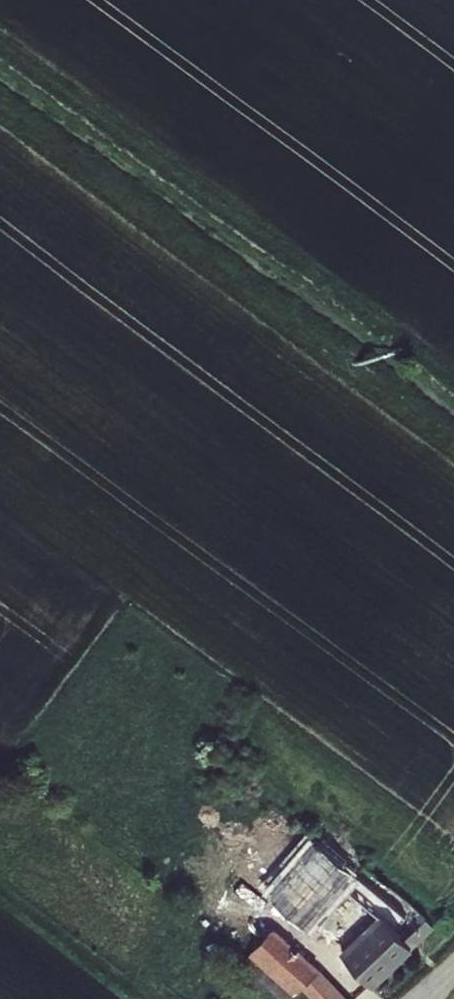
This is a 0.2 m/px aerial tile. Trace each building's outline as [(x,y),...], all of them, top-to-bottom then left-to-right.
[(320,836),(268,892),(308,927),(343,890),(376,920),(342,953),(372,984),(418,942),(406,930),(425,912),(430,906),(364,857),(358,867),(320,836)] [(406,930),(418,942),(438,922),(425,912),(406,930)] [(297,939),(278,921),(242,951),(283,998),(286,998),(304,984),(318,998),(350,998),(297,939)]
